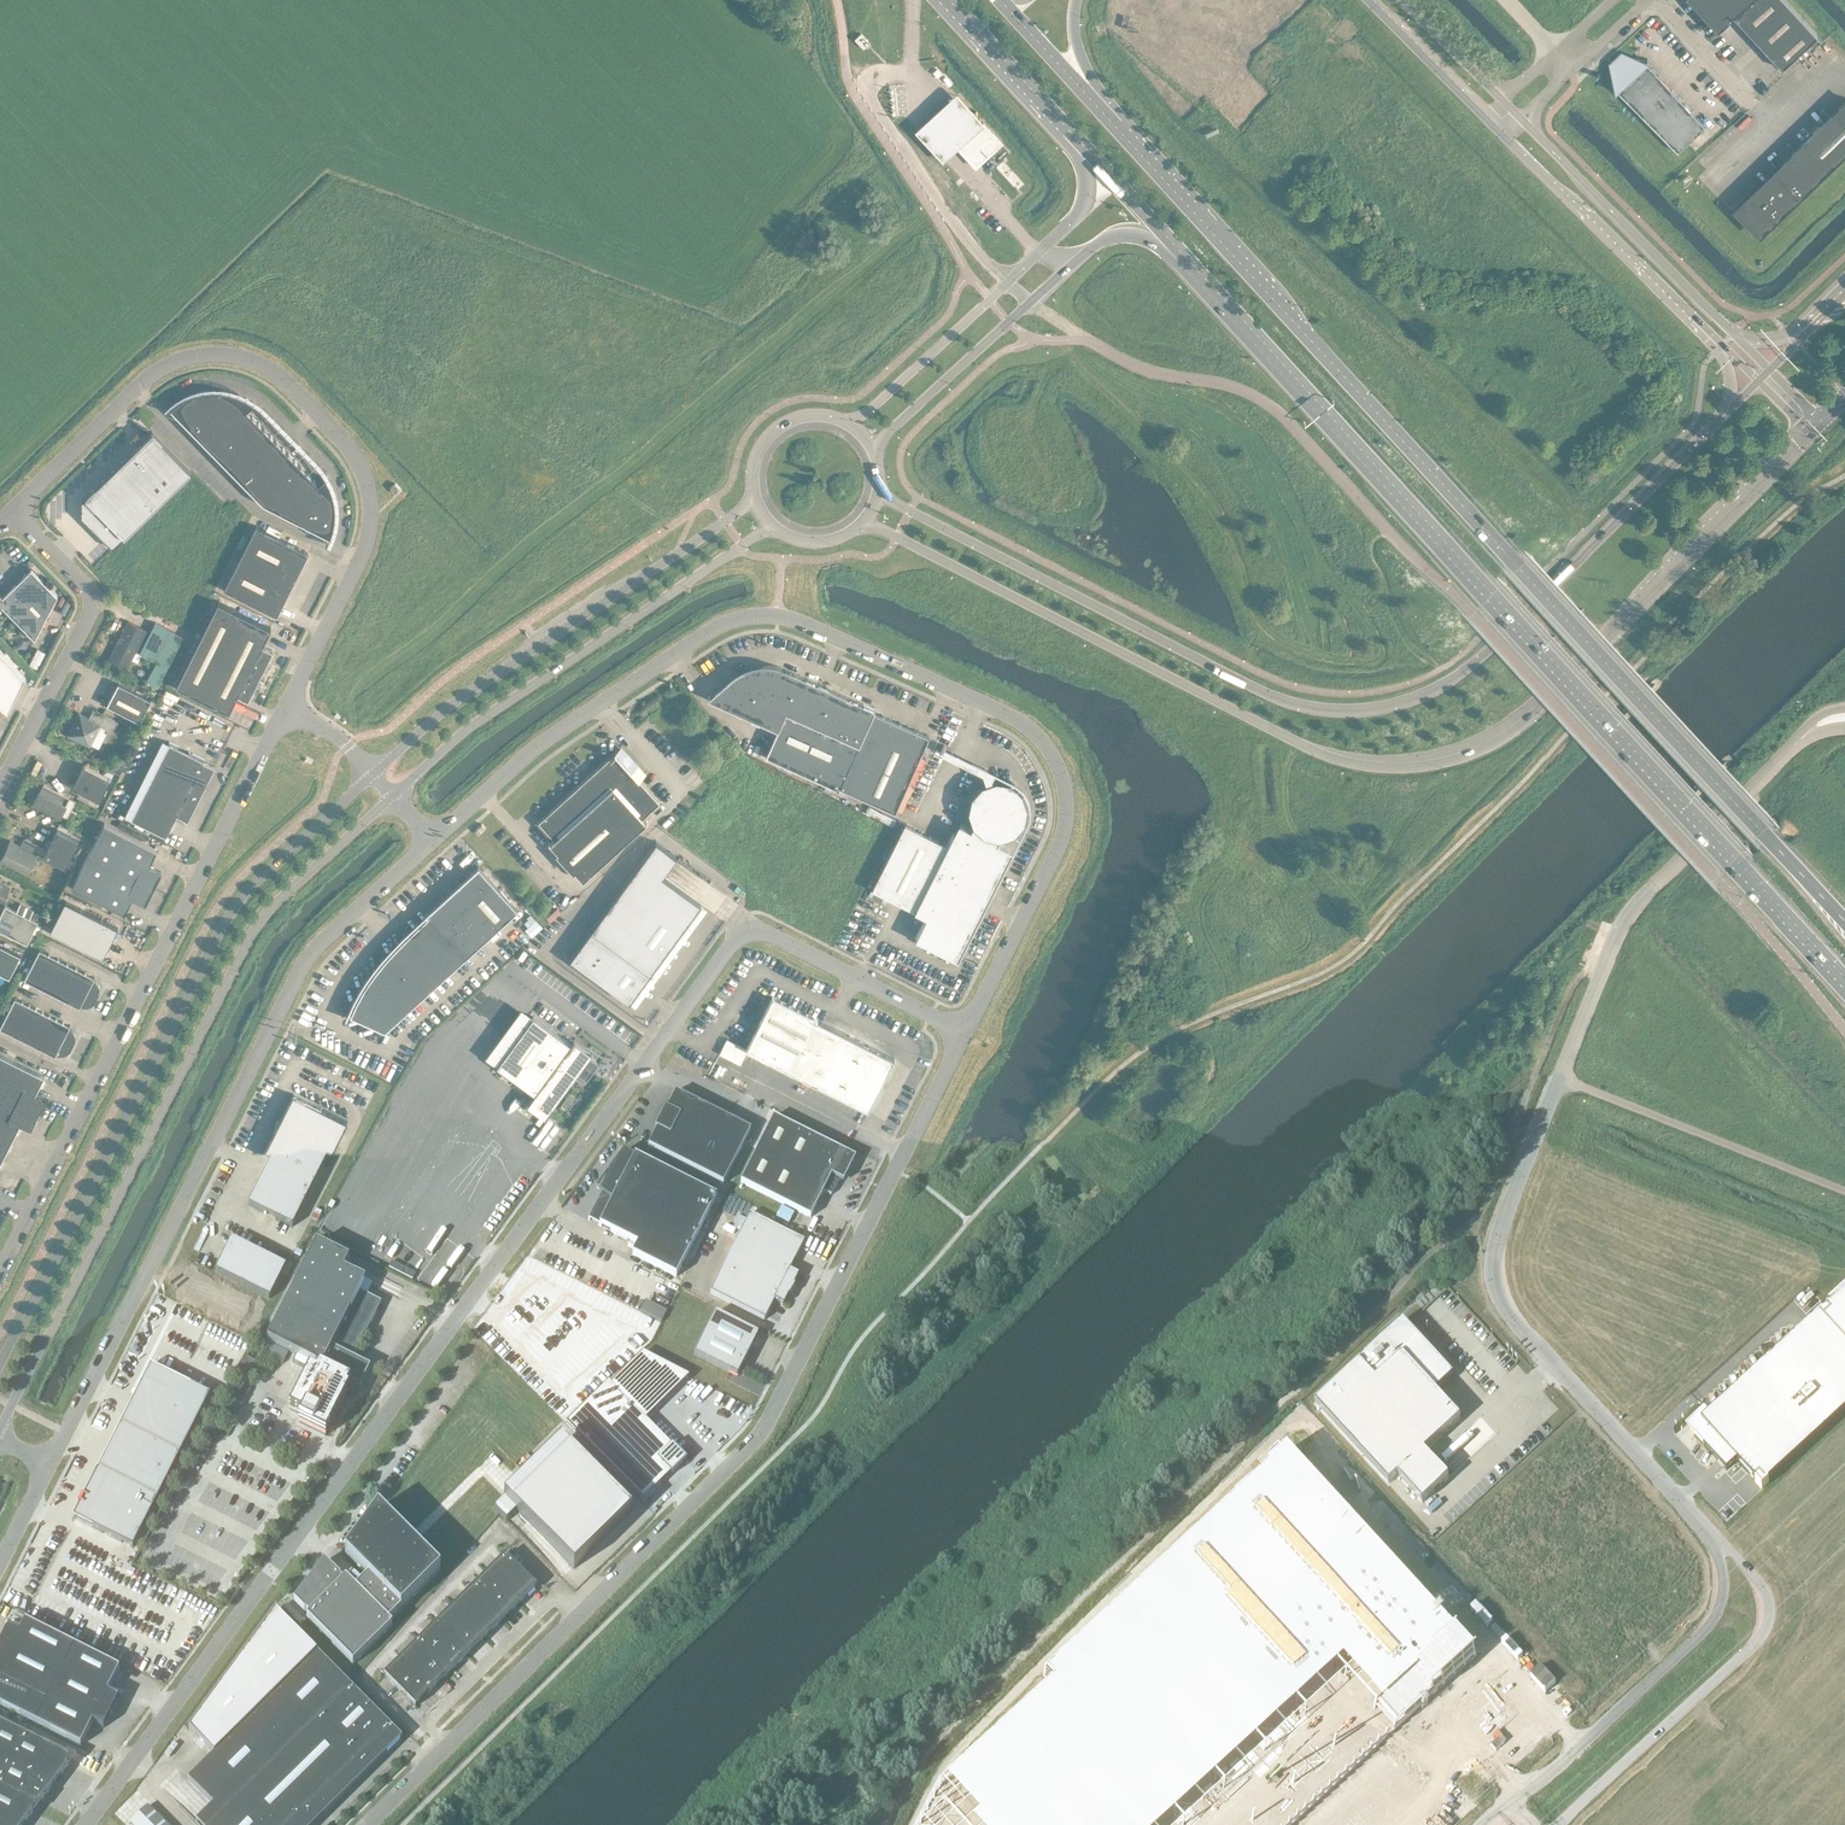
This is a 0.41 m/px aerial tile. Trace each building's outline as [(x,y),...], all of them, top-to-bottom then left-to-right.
[(1779,64),(1783,68),(1818,35),(1786,0),(1711,0),(1718,8),(1725,15),(1730,11),(1740,22),(1779,64)] [(854,39),(863,48),(866,45),(869,42),(860,32),(854,39)] [(1678,151),(1706,126),(1646,61),(1645,61),(1622,57),(1621,56),(1613,63),(1614,64),(1616,88),(1678,151)] [(949,152),(957,146),(983,122),(955,92),(922,122),(914,130),(941,160),(949,152)] [(1783,163),(1785,164),(1738,209),(1760,232),(1797,196),(1799,197),(1844,152),(1844,103),(1783,163)] [(983,122),(957,146),(975,166),(1001,142),(983,122)] [(172,405),(169,408),(170,408),(262,502),(329,536),(328,538),(329,538),(330,536),(332,531),(333,526),(334,521),(335,516),(335,510),(334,505),(334,499),(332,493),(331,488),(328,482),(326,477),(325,476),(318,483),(246,409),(253,402),(253,401),(248,398),(243,396),(237,393),(232,392),(226,390),(220,390),(215,389),(209,390),(203,390),(197,392),(192,393),(187,396),(181,398),(177,401),(172,405)] [(81,500),(81,515),(112,547),(190,471),(152,431),(81,500)] [(255,525),(239,556),(292,583),(308,551),(255,525)] [(239,556),(224,587),(276,614),(292,583),(239,556)] [(6,600),(1,604),(34,638),(57,594),(31,568),(2,596),(6,600)] [(218,600),(175,684),(228,711),(237,694),(248,699),(272,649),(262,644),(270,627),(218,600)] [(131,648),(135,650),(145,630),(128,621),(108,660),(120,667),(131,648)] [(155,622),(139,652),(156,661),(146,680),(157,685),(182,636),(155,622)] [(7,710),(25,675),(0,650),(0,702),(7,710)] [(714,690),(728,706),(777,728),(765,755),(838,788),(839,786),(894,811),(928,735),(873,710),(874,708),(784,668),(779,666),(773,665),(768,664),(762,664),(756,664),(751,665),(745,667),(740,669),(735,672),(730,676),(714,690)] [(107,703),(139,720),(151,698),(118,682),(117,682),(118,682),(107,703)] [(99,725),(113,732),(118,722),(95,710),(92,717),(88,718),(79,713),(69,734),(89,744),(99,725)] [(169,741),(131,817),(165,834),(176,813),(187,819),(214,765),(203,760),(204,759),(169,741)] [(613,751),(538,821),(554,839),(550,842),(548,840),(547,841),(582,880),(647,820),(646,819),(644,821),(641,818),(641,817),(659,801),(636,777),(638,775),(634,771),(632,772),(614,752),(613,751)] [(83,764),(72,785),(99,799),(110,777),(83,764)] [(904,822),(871,888),(926,915),(915,937),(954,957),(977,910),(980,911),(988,895),(985,894),(1003,859),(1001,857),(1006,846),(997,842),(999,837),(1013,832),(1024,821),(1027,806),(1022,791),(1011,781),(996,778),(981,783),(971,794),(968,809),(972,824),(970,828),(961,823),(955,834),(953,833),(947,844),(904,822)] [(34,801),(60,814),(69,796),(43,782),(34,801)] [(104,822),(88,853),(153,886),(161,870),(148,864),(156,848),(104,822)] [(473,830),(477,834),(485,827),(481,823),(473,830)] [(43,855),(65,866),(79,840),(57,828),(43,855)] [(36,853),(33,852),(37,844),(25,838),(22,844),(20,845),(10,840),(0,859),(26,872),(36,853)] [(675,855),(655,840),(591,929),(590,928),(590,929),(569,958),(628,1002),(650,973),(651,973),(650,972),(701,903),(661,875),(676,855),(675,855)] [(153,886),(88,853),(72,884),(124,911),(132,896),(145,902),(153,886)] [(358,996),(350,1014),(384,1030),(517,909),(478,866),(479,866),(478,865),(424,914),(425,915),(426,914),(427,916),(407,934),(406,932),(400,938),(402,940),(383,960),(368,980),(358,996)] [(1,900),(9,885),(0,881),(0,900),(1,900)] [(49,930),(102,956),(117,926),(65,899),(49,930)] [(26,942),(37,921),(35,920),(30,917),(5,904),(0,913),(0,929),(26,942)] [(33,911),(30,917),(35,920),(38,914),(33,911)] [(8,977),(20,954),(0,944),(0,972),(8,977)] [(93,979),(94,976),(39,948),(23,979),(79,1007),(80,1005),(82,1006),(86,1006),(91,1005),(94,1002),(95,999),(94,999),(96,993),(98,994),(99,992),(99,987),(98,983),(95,980),(93,979)] [(0,1025),(0,1028),(8,1032),(17,1037),(27,1041),(36,1046),(45,1051),(54,1055),(55,1053),(58,1054),(62,1054),(66,1053),(70,1050),(71,1048),(69,1047),(72,1042),(73,1042),(75,1040),(75,1036),(73,1031),(71,1028),(69,1027),(70,1025),(63,1021),(56,1018),(49,1014),(42,1011),(35,1007),(28,1004),(21,1000),(14,997),(5,1015),(0,1025)] [(746,1048),(867,1110),(893,1058),(772,997),(746,1048)] [(532,1016),(497,1064),(534,1092),(526,1103),(544,1116),(576,1073),(586,1080),(598,1064),(588,1056),(591,1052),(573,1039),(570,1043),(532,1016)] [(46,1098),(35,1092),(44,1075),(0,1053),(0,1161),(20,1122),(30,1128),(46,1098)] [(263,1153),(273,1158),(249,1207),(292,1229),(347,1121),(293,1093),(263,1153)] [(648,1148),(723,1186),(751,1132),(676,1094),(648,1148)] [(774,1118),(741,1184),(811,1219),(824,1193),(831,1196),(837,1187),(834,1185),(837,1180),(840,1182),(853,1161),(833,1150),(834,1148),(774,1118)] [(1498,1131),(1502,1122),(1496,1119),(1493,1129),(1498,1131)] [(602,1195),(588,1221),(637,1246),(632,1256),(676,1279),(717,1199),(635,1157),(634,1159),(624,1152),(607,1176),(608,1177),(599,1194),(602,1195)] [(710,1294),(764,1321),(774,1302),(784,1307),(789,1297),(790,1298),(795,1287),(794,1286),(799,1277),(789,1272),(804,1243),(750,1215),(710,1294)] [(232,1240),(215,1273),(269,1300),(286,1268),(232,1240)] [(428,1256),(398,1240),(384,1266),(415,1282),(428,1256)] [(316,1245),(267,1342),(296,1356),(296,1357),(293,1364),(309,1372),(289,1411),(302,1417),(299,1424),(326,1437),(349,1391),(347,1390),(350,1384),(360,1389),(370,1369),(353,1361),(381,1304),(360,1294),(365,1283),(344,1272),(349,1261),(316,1245)] [(1690,1428),(1704,1444),(1703,1447),(1704,1447),(1720,1464),(1726,1471),(1737,1461),(1756,1482),(1756,1483),(1762,1490),(1769,1483),(1768,1482),(1844,1412),(1844,1294),(1832,1305),(1829,1305),(1827,1308),(1806,1327),(1711,1414),(1707,1412),(1705,1411),(1705,1414),(1690,1428)] [(737,1378),(758,1336),(715,1314),(694,1356),(737,1378)] [(1403,1324),(1315,1405),(1389,1485),(1398,1477),(1422,1504),(1449,1479),(1425,1452),(1461,1419),(1436,1393),(1452,1378),(1403,1324)] [(608,1383),(566,1424),(643,1502),(671,1475),(672,1476),(687,1461),(672,1446),(671,1447),(646,1422),(674,1394),(638,1358),(611,1385),(608,1383)] [(151,1367),(73,1519),(133,1549),(210,1397),(151,1367)] [(918,1824),(1292,1824),(1394,1732),(1396,1734),(1482,1655),(1459,1629),(1455,1633),(1279,1441),(1257,1461),(1265,1470),(1042,1675),(1050,1684),(938,1787),(918,1824)] [(562,1443),(494,1510),(508,1524),(518,1514),(574,1571),(631,1514),(562,1443)] [(368,1578),(356,1590),(389,1623),(440,1572),(378,1509),(345,1555),(368,1578)] [(385,1676),(384,1676),(398,1690),(416,1708),(416,1707),(432,1691),(450,1673),(467,1656),(484,1639),(502,1622),(519,1605),(536,1588),(536,1589),(537,1588),(519,1570),(505,1557),(488,1574),(471,1591),(454,1608),(437,1626),(419,1643),(402,1660),(385,1676)] [(389,1623),(356,1590),(346,1580),(343,1583),(339,1579),(340,1579),(324,1563),(312,1579),(313,1580),(307,1587),(306,1587),(294,1603),(305,1614),(306,1613),(309,1617),(307,1619),(353,1666),(392,1627),(389,1623)] [(188,1781),(222,1816),(212,1824),(312,1824),(323,1814),(325,1816),(402,1740),(317,1653),(276,1612),(189,1731),(214,1756),(188,1781)] [(81,1748),(93,1724),(104,1729),(119,1699),(108,1694),(120,1670),(25,1622),(20,1633),(9,1628),(0,1645),(0,1707),(81,1748)] [(24,1822),(26,1823),(33,1814),(30,1812),(33,1806),(37,1808),(38,1807),(36,1806),(40,1800),(42,1802),(49,1792),(48,1792),(53,1784),(55,1785),(56,1784),(55,1783),(59,1775),(62,1776),(68,1767),(66,1766),(70,1758),(0,1723),(0,1824),(22,1824),(24,1822)]
